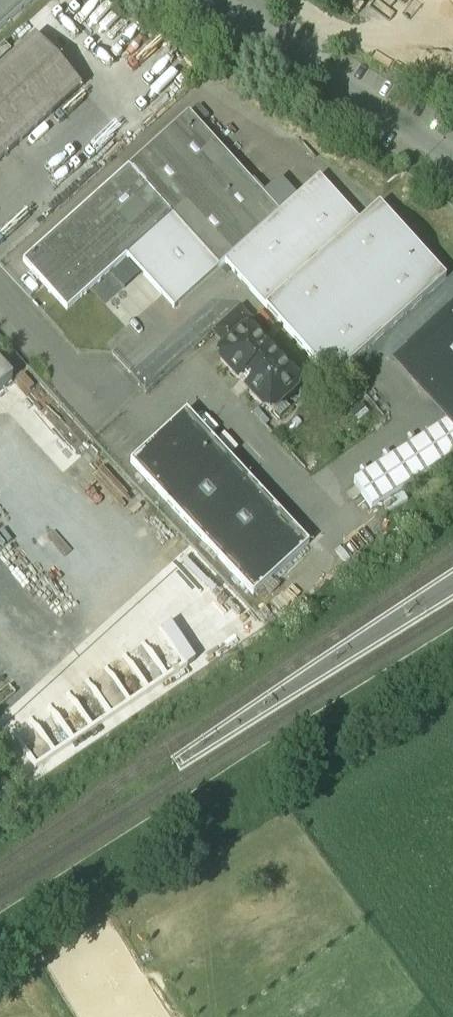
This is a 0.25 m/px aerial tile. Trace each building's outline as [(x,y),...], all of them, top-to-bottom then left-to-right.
[(33,0),(0,0),(0,30),(33,0)] [(0,69),(0,161),(81,88),(35,37),(0,69)] [(279,213),(188,113),(128,167),(172,216),(219,268),(225,263),(279,213)] [(172,216),(128,167),(23,262),(67,311),(127,257),(172,216)] [(279,213),(225,263),(265,308),(360,223),(319,177),(279,213)] [(379,205),(360,223),(265,308),(332,382),(446,279),(379,205)] [(219,268),(172,216),(127,257),(174,309),(219,268)] [(256,325),(240,307),(213,331),(229,348),(243,334),(244,334),(245,334),(246,333),(247,333),(256,325)] [(405,353),(452,406),(452,310),(405,353)] [(251,335),(249,334),(247,333),(246,333),(245,334),(244,334),(243,334),(229,348),(222,354),(221,356),(220,359),(221,362),(236,378),(238,379),(241,379),(243,378),(251,386),(249,390),(250,393),(261,405),(263,406),(266,407),(269,406),(276,399),(277,398),(279,397),(283,398),(286,398),(287,397),(295,389),(296,386),(295,384),(295,383),(251,335)] [(0,368),(0,392),(12,381),(0,368)] [(186,412),(130,463),(253,598),(309,546),(186,412)] [(354,484),(371,511),(452,458),(452,420),(354,484)]
